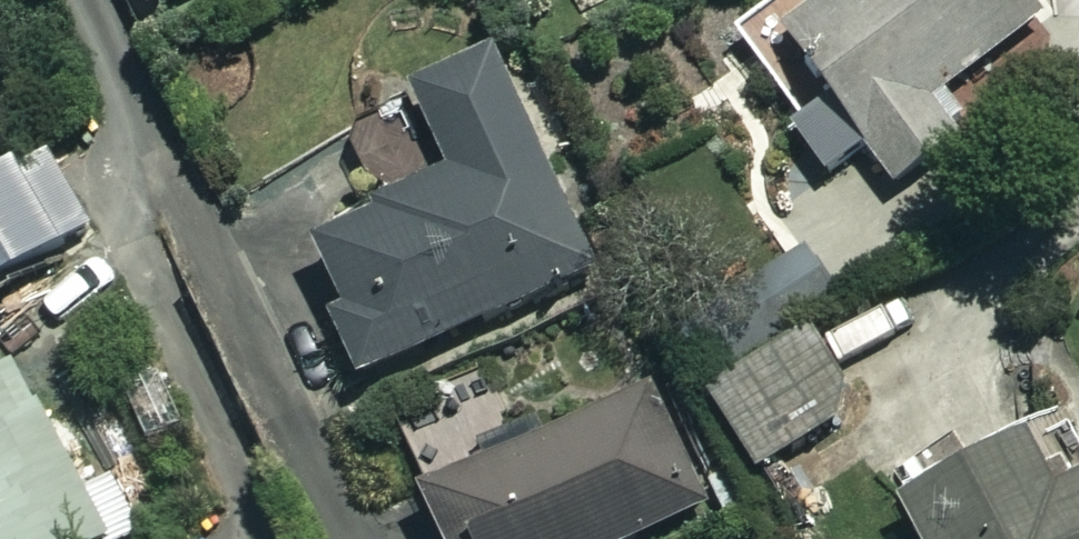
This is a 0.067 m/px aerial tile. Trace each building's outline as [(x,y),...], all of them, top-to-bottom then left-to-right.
[(150,8),(167,0),(146,0),(150,8)] [(782,31),(895,185),(960,138),(932,99),(1034,24),(1016,0),(824,0),(782,31)] [(597,271),(495,52),(412,90),(454,180),(315,244),(345,309),(329,317),(359,381),(597,271)] [(42,156),(0,180),(0,281),(85,232),(42,156)] [(854,407),(808,334),(709,396),(755,469),(854,407)] [(28,380),(0,393),(0,538),(101,538),(28,380)] [(653,383),(420,489),(443,538),(638,538),(709,506),(653,383)] [(153,481),(116,404),(80,421),(116,499),(153,481)] [(1044,487),(1023,437),(898,488),(919,538),(1078,538),(1078,473),(1044,487)]
